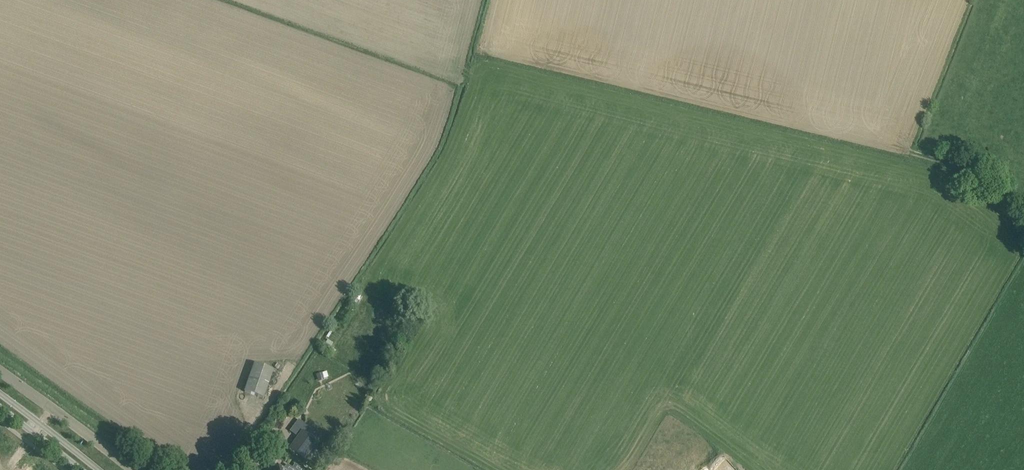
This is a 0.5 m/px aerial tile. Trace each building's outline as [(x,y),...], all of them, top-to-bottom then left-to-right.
[(254,364),(245,392),(264,399),(274,371),(254,364)] [(318,380),(328,378),(326,371),(316,374),(318,380)] [(303,431),(290,449),(304,460),(318,442),(316,441),(320,435),(313,430),(309,435),(303,431)]
